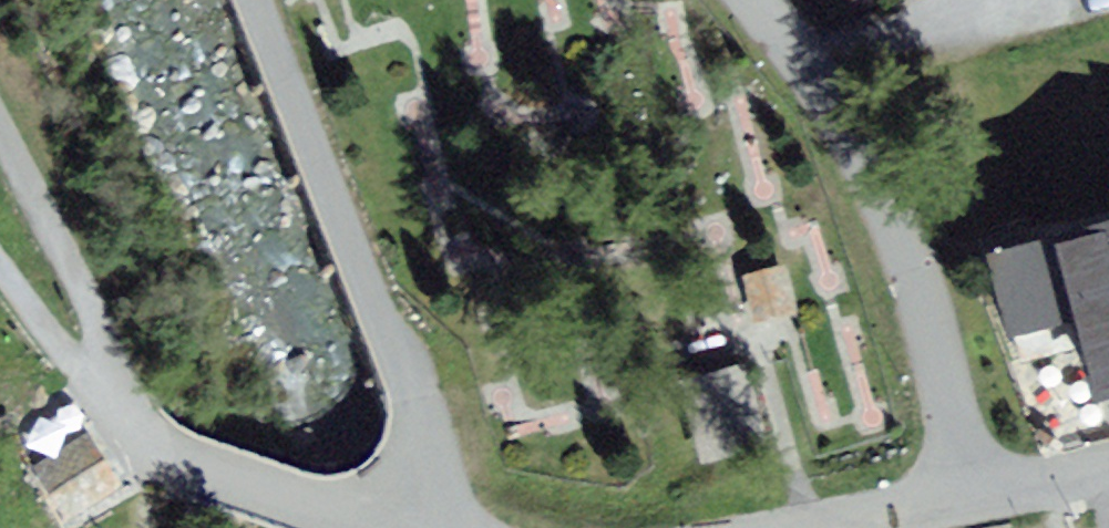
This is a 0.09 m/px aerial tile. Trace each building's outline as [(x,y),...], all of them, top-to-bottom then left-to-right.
[(1013,268),(1031,346),(1105,329),(1108,347),(1108,247),(1013,268)] [(710,451),(763,442),(750,368),(697,378),(710,451)] [(62,515),(119,481),(82,420),(42,445),(25,455),(62,515)]
